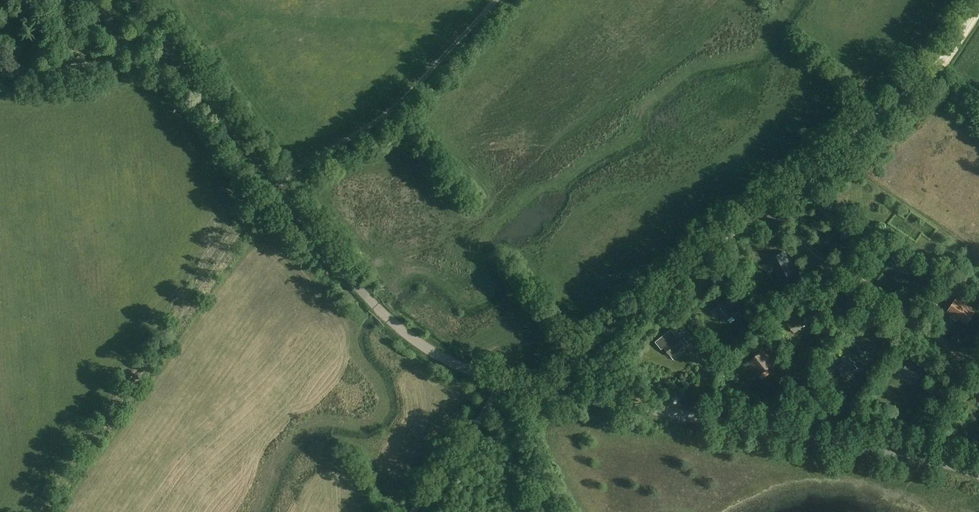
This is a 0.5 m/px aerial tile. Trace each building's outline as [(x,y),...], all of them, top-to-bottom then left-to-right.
[(785,251),(770,258),(776,271),(778,271),(781,277),(779,278),(780,280),(795,272),(792,266),(790,267),(787,260),(789,259),(785,251)] [(908,266),(893,256),(886,266),(901,276),(908,266)] [(949,310),(967,322),(975,311),(957,298),(949,310)] [(725,321),(736,313),(735,313),(739,310),(736,307),(733,310),(725,300),(715,308),(725,321)] [(807,323),(799,312),(786,322),(795,333),(807,323)] [(678,327),(673,332),(675,335),(681,331),(678,327)] [(673,332),(670,329),(655,342),(661,349),(663,347),(670,356),(684,346),(675,335),(673,332)] [(866,343),(856,348),(860,356),(870,351),(866,343)] [(756,356),(748,362),(759,375),(769,368),(771,370),(777,365),(762,347),(754,353),(756,356)] [(858,368),(850,357),(837,367),(845,378),(858,368)] [(924,372),(909,361),(902,371),(917,382),(924,372)]
